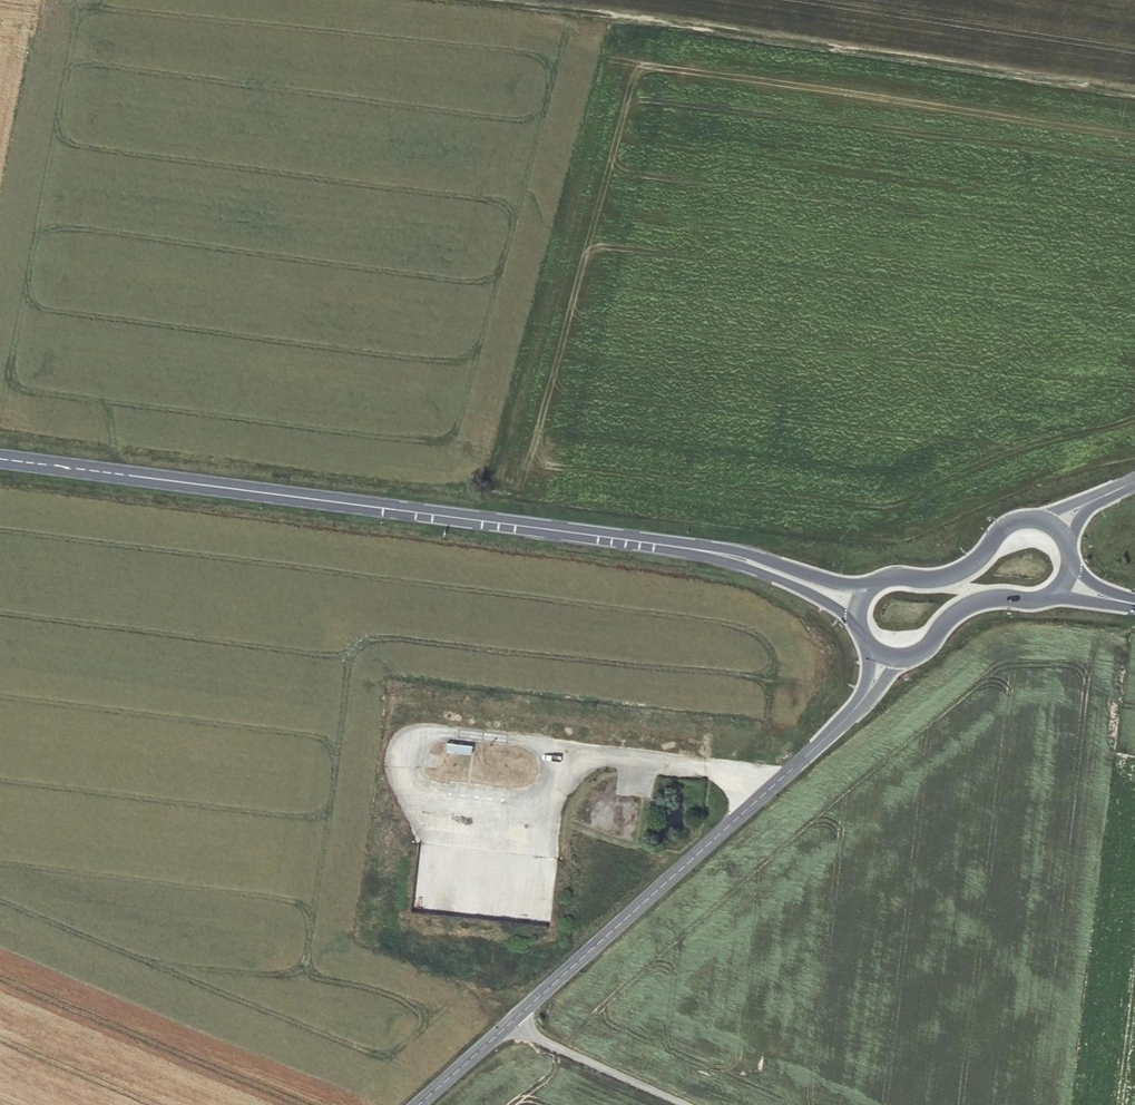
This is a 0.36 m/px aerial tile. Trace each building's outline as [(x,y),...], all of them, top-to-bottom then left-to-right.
[(461,747),(435,744),(434,753),(460,755),(461,747)] [(444,785),(442,786),(441,788),(440,790),(440,792),(441,794),(442,795),(444,796),(446,796),(448,796),(450,794),(451,792),(451,790),(451,788),(450,787),(448,785),(446,785),(444,785)] [(455,789),(454,791),(453,793),(454,795),(455,796),(457,798),(459,798),(461,798),(463,796),(464,795),(465,793),(465,791),(464,789),(462,787),(460,787),(458,787),(456,787),(455,789)] [(471,788),(469,789),(468,791),(467,792),(467,795),(468,796),(469,798),(471,799),(473,799),(475,799),(477,797),(478,796),(478,794),(478,792),(477,790),(475,789),(473,788),(471,788)] [(486,790),(483,790),(482,791),(480,793),(480,795),(480,797),(481,799),(482,800),(484,801),(487,801),(488,800),(490,799),(491,797),(491,795),(491,793),(489,791),(488,790),(486,790)]
